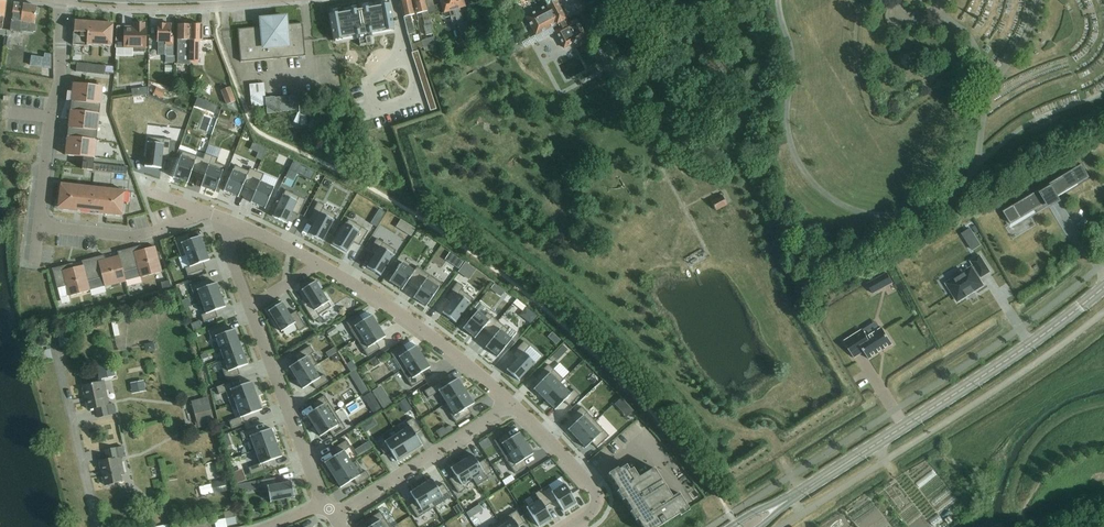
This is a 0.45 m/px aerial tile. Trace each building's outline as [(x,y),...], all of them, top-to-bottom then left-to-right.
[(405,20),(407,31),(408,34),(408,35),(415,33),(410,15),(415,14),(411,0),(405,0),(400,1),(405,20)] [(433,35),(428,15),(427,8),(425,0),(413,0),(417,14),(422,13),(425,27),(424,27),(426,37),(433,35)] [(462,36),(451,0),(443,0),(440,1),(444,13),(441,14),(442,16),(446,18),(451,17),(457,37),(462,36)] [(462,36),(473,32),(470,22),(464,24),(462,18),(463,18),(460,8),(465,6),(463,0),(451,0),(462,36)] [(566,19),(556,1),(558,0),(544,0),(547,6),(526,17),(536,35),(555,25),(557,31),(554,32),(564,51),(572,46),(573,48),(577,46),(576,44),(586,38),(577,20),(569,25),(566,19)] [(11,25),(10,31),(20,32),(20,31),(28,32),(33,33),(34,31),(36,31),(37,25),(35,24),(37,6),(14,3),(11,25)] [(344,12),(329,15),(333,41),(349,38),(364,35),(379,32),(395,30),(390,4),(374,6),(359,9),(344,12)] [(435,6),(427,8),(428,15),(437,13),(435,6)] [(238,29),(241,62),(306,56),(302,23),(286,24),(285,16),(261,19),(262,27),(238,29)] [(73,45),(87,46),(88,44),(112,46),(113,24),(75,21),(74,29),(73,45)] [(125,30),(117,29),(116,47),(134,48),(134,52),(145,52),(145,48),(146,48),(146,28),(144,28),(144,24),(135,24),(135,28),(125,27),(125,30)] [(158,24),(157,42),(158,42),(158,55),(166,55),(165,63),(175,63),(175,55),(173,55),(173,36),(171,36),(171,24),(158,24)] [(190,25),(178,24),(177,53),(177,64),(189,64),(190,61),(190,53),(190,40),(190,25)] [(190,40),(190,53),(190,61),(200,61),(200,41),(202,41),(202,25),(190,25),(190,40)] [(434,37),(422,41),(422,42),(423,47),(429,46),(435,44),(435,43),(434,37)] [(422,42),(411,45),(413,51),(423,47),(422,42)] [(436,109),(418,51),(412,53),(430,111),(436,109)] [(45,54),(41,67),(51,69),(51,55),(45,54)] [(87,73),(88,64),(77,63),(76,72),(87,73)] [(437,78),(433,80),(440,97),(443,96),(442,91),(447,89),(444,82),(439,84),(437,78)] [(93,170),(94,163),(90,163),(99,86),(74,83),(72,96),(70,96),(70,101),(72,102),(70,114),(68,113),(67,124),(69,124),(68,137),(66,136),(65,142),(67,142),(66,155),(84,157),(82,169),(93,170)] [(275,97),(266,98),(264,83),(250,85),(252,107),(266,106),(267,114),(276,113),(276,112),(299,110),(298,96),(275,98),(275,97)] [(236,101),(230,86),(221,90),(227,105),(236,101)] [(157,87),(154,95),(162,98),(166,91),(157,87)] [(140,88),(132,89),(134,96),(141,95),(140,88)] [(197,98),(194,106),(199,108),(203,109),(206,102),(205,101),(197,98)] [(145,166),(145,167),(154,168),(160,168),(161,168),(162,168),(161,168),(162,161),(162,156),(169,157),(170,149),(171,145),(171,140),(163,139),(149,137),(148,142),(148,143),(147,149),(146,163),(145,166)] [(259,152),(257,157),(261,159),(266,148),(265,148),(261,146),(259,152)] [(173,178),(174,178),(174,177),(183,181),(187,182),(187,183),(188,183),(188,182),(189,179),(190,178),(192,172),(192,170),(193,171),(199,173),(205,154),(205,153),(205,154),(204,157),(203,158),(201,158),(194,155),(183,151),(182,151),(178,164),(173,178)] [(205,154),(199,173),(205,175),(203,182),(201,187),(202,188),(202,187),(208,189),(215,192),(216,192),(220,180),(224,167),(225,166),(224,166),(217,163),(216,163),(217,162),(218,159),(218,158),(205,154)] [(1082,164),(1003,212),(1011,224),(1034,210),(1046,203),(1049,209),(1062,201),(1058,196),(1083,181),(1090,177),(1082,164)] [(127,167),(109,165),(108,172),(126,174),(127,167)] [(231,174),(224,191),(225,191),(238,196),(237,197),(238,197),(242,189),(242,187),(244,188),(249,190),(257,171),(250,168),(249,170),(249,171),(247,171),(236,166),(235,165),(231,174)] [(309,168),(305,176),(311,179),(315,171),(309,168)] [(257,171),(249,190),(255,193),(254,195),(251,203),(252,203),(258,205),(264,208),(265,208),(264,209),(265,209),(267,206),(267,205),(268,202),(269,200),(273,191),(274,188),(274,187),(273,188),(265,184),(261,182),(261,181),(263,176),(264,174),(263,174),(257,171)] [(267,173),(265,177),(276,182),(278,178),(267,173)] [(125,191),(61,184),(58,209),(78,211),(78,210),(99,212),(99,213),(122,216),(125,191)] [(272,216),(280,220),(287,224),(288,223),(287,223),(290,216),(292,212),(299,215),(301,210),(305,203),(306,200),(304,199),(286,190),(285,191),(284,193),(283,195),(278,205),(273,216),(272,216)] [(716,210),(727,204),(722,195),(711,201),(716,210)] [(311,215),(308,220),(314,223),(314,224),(309,234),(308,233),(308,234),(316,238),(323,242),(323,241),(329,230),(333,222),(333,221),(334,221),(334,220),(335,219),(336,216),(335,215),(325,210),(323,209),(324,208),(325,206),(320,203),(318,202),(315,207),(311,215)] [(379,209),(375,215),(381,219),(385,213),(379,209)] [(333,244),(337,247),(342,250),(347,253),(348,252),(347,252),(353,242),(359,245),(359,246),(360,245),(362,242),(368,231),(355,223),(349,219),(348,220),(348,221),(346,224),(346,223),(345,224),(346,224),(342,230),(337,239),(334,244),(333,244)] [(410,225),(405,233),(411,236),(416,229),(410,225)] [(180,236),(174,238),(177,247),(181,257),(186,255),(205,248),(201,237),(201,236),(191,240),(188,233),(180,236)] [(393,255),(396,250),(377,238),(369,251),(375,255),(367,267),(380,275),(393,255)] [(141,250),(140,246),(118,252),(119,256),(125,280),(126,280),(140,276),(141,277),(148,275),(162,272),(155,246),(141,250)] [(181,257),(179,257),(183,269),(185,268),(186,272),(188,276),(196,272),(206,269),(205,266),(203,262),(210,260),(209,259),(205,249),(205,248),(186,255),(181,257)] [(170,251),(164,253),(167,262),(173,260),(170,251)] [(119,256),(106,259),(105,255),(104,255),(82,261),(83,265),(90,290),(105,286),(105,287),(126,281),(126,280),(125,280),(119,256)] [(983,285),(979,278),(980,277),(981,278),(990,272),(980,255),(970,261),(974,266),(963,273),(962,270),(953,275),(955,278),(946,284),(958,301),(967,296),(967,297),(969,296),(969,294),(972,292),(973,293),(975,292),(974,291),(983,285)] [(458,258),(453,264),(458,268),(463,262),(458,258)] [(467,261),(461,269),(470,276),(477,268),(467,261)] [(402,263),(390,281),(397,286),(400,288),(399,288),(402,290),(407,283),(413,287),(424,271),(417,267),(414,271),(402,263)] [(90,290),(83,265),(82,266),(74,268),(72,264),(52,269),(60,299),(60,298),(61,297),(69,295),(69,296),(82,293),(90,291),(90,290)] [(424,271),(413,287),(419,291),(414,298),(417,300),(419,301),(426,306),(439,288),(442,284),(430,276),(424,271)] [(886,273),(866,284),(867,285),(872,294),(891,283),(886,273)] [(221,295),(217,284),(217,283),(211,285),(208,279),(190,285),(193,293),(198,291),(202,302),(221,295)] [(161,283),(163,289),(171,287),(170,280),(161,283)] [(322,292),(320,289),(323,288),(321,285),(319,282),(316,283),(316,282),(316,281),(309,286),(302,290),(302,291),(303,290),(308,299),(309,301),(303,305),(308,313),(314,322),(321,317),(319,314),(325,311),(331,307),(328,302),(329,302),(329,301),(328,302),(322,292)] [(443,312),(442,313),(450,319),(456,323),(456,322),(457,320),(464,311),(470,304),(471,303),(470,303),(473,299),(462,290),(464,287),(457,282),(449,293),(445,298),(448,301),(451,303),(447,307),(443,312)] [(497,282),(492,287),(509,300),(514,295),(497,282)] [(117,297),(119,304),(127,301),(126,295),(117,297)] [(215,311),(226,307),(225,306),(221,295),(202,302),(203,306),(206,313),(201,315),(204,322),(218,317),(215,311)] [(189,298),(182,301),(184,308),(192,305),(189,298)] [(356,299),(348,301),(350,309),(358,307),(356,299)] [(282,302),(268,311),(269,312),(269,311),(281,331),(281,332),(294,324),(299,331),(305,326),(296,311),(290,315),(289,313),(287,311),(282,303),(283,303),(282,302)] [(85,305),(87,312),(95,310),(93,303),(85,305)] [(508,306),(505,320),(513,322),(517,309),(508,306)] [(463,328),(463,329),(464,329),(469,333),(474,337),(475,338),(474,338),(475,338),(479,333),(483,328),(486,330),(487,331),(489,333),(498,321),(493,317),(488,313),(486,315),(484,317),(478,311),(475,315),(474,315),(470,319),(463,328)] [(530,312),(524,319),(530,324),(536,316),(534,314),(531,312),(530,312)] [(379,326),(372,316),(373,316),(372,315),(368,318),(363,321),(361,318),(359,315),(354,318),(346,323),(357,340),(379,326)] [(199,321),(191,324),(193,331),(202,328),(199,321)] [(490,342),(485,347),(486,348),(486,347),(492,352),(497,356),(497,357),(512,339),(511,339),(505,334),(509,330),(504,326),(498,321),(489,333),(492,335),(494,337),(490,342)] [(239,341),(235,330),(235,329),(225,333),(222,326),(208,331),(211,339),(216,337),(220,348),(239,341)] [(338,330),(335,326),(327,331),(330,336),(338,330)] [(376,343),(386,337),(385,336),(379,327),(379,326),(357,340),(368,356),(372,353),(380,349),(376,343)] [(879,353),(892,344),(892,345),(893,344),(888,337),(882,327),(882,328),(881,329),(875,333),(868,337),(866,334),(863,330),(863,329),(862,330),(845,341),(844,341),(849,349),(855,358),(855,357),(859,355),(864,351),(867,355),(869,359),(870,359),(879,353)] [(556,336),(552,340),(556,344),(561,339),(556,336)] [(243,353),(239,342),(239,341),(220,348),(221,351),(224,360),(243,353)] [(507,369),(507,370),(514,377),(519,381),(519,380),(527,372),(535,363),(529,357),(524,353),(525,351),(527,350),(530,346),(524,341),(517,348),(512,354),(515,357),(517,359),(511,365),(508,370),(507,369)] [(154,342),(145,344),(146,353),(156,351),(154,342)] [(318,364),(311,354),(314,353),(310,346),(295,356),(298,362),(289,367),(289,368),(290,368),(296,378),(313,367),(318,364)] [(423,357),(416,347),(417,346),(413,348),(407,352),(403,346),(399,349),(391,354),(401,370),(423,357)] [(43,350),(44,361),(55,360),(54,348),(43,350)] [(338,352),(331,356),(335,362),(341,358),(338,352)] [(556,352),(552,356),(557,361),(561,357),(556,352)] [(238,368),(248,364),(247,364),(245,358),(243,353),(224,360),(219,361),(223,372),(226,380),(240,375),(238,368)] [(376,357),(371,361),(374,366),(379,363),(379,361),(376,357)] [(421,373),(430,367),(429,367),(424,359),(423,357),(401,370),(412,387),(418,383),(425,379),(421,373)] [(353,361),(347,364),(350,369),(356,365),(353,361)] [(112,363),(97,366),(100,379),(115,376),(112,363)] [(534,389),(534,390),(535,389),(545,399),(559,385),(560,383),(563,381),(564,380),(556,372),(548,364),(540,373),(535,378),(537,381),(540,383),(536,387),(534,389)] [(328,381),(324,375),(320,377),(313,367),(296,378),(303,388),(302,388),(303,389),(312,383),(316,389),(328,381)] [(356,370),(350,374),(354,380),(360,376),(356,370)] [(466,391),(458,379),(459,379),(458,378),(443,388),(441,385),(439,382),(433,386),(425,391),(428,397),(429,398),(431,396),(439,391),(447,403),(466,391)] [(134,392),(148,390),(146,379),(132,381),(134,392)] [(100,382),(84,386),(89,410),(97,408),(99,417),(116,414),(114,404),(105,405),(100,382)] [(257,396),(252,382),(233,389),(230,382),(228,383),(216,387),(219,395),(226,392),(231,405),(236,404),(257,396)] [(362,393),(362,394),(369,390),(368,390),(364,383),(358,387),(362,393)] [(560,383),(545,399),(554,409),(555,409),(554,410),(555,410),(559,406),(564,401),(567,403),(569,406),(575,400),(580,395),(576,392),(574,390),(570,393),(563,386),(560,383)] [(384,391),(376,396),(378,399),(384,408),(392,403),(386,394),(384,391)] [(472,405),(474,404),(474,403),(473,403),(466,392),(466,391),(447,403),(444,405),(450,413),(456,423),(465,418),(472,414),(470,411),(468,408),(472,405)] [(371,392),(363,397),(368,403),(375,399),(371,392)] [(335,412),(325,395),(312,403),(316,409),(307,415),(307,416),(307,415),(314,426),(335,412)] [(254,413),(262,410),(262,409),(257,396),(236,404),(241,417),(232,420),(229,421),(232,429),(245,424),(243,417),(254,413)] [(208,397),(192,401),(199,428),(215,424),(208,397)] [(621,398),(616,402),(622,409),(627,404),(621,398)] [(568,429),(568,430),(569,430),(570,431),(577,439),(596,421),(595,421),(591,416),(582,407),(571,417),(573,419),(576,422),(568,429)] [(346,429),(335,412),(314,426),(320,436),(320,437),(329,431),(333,437),(346,429)] [(397,434),(409,453),(416,449),(419,447),(421,445),(422,446),(422,445),(411,428),(417,424),(410,412),(403,416),(409,426),(410,427),(397,434)] [(596,421),(577,439),(580,441),(585,447),(585,448),(592,442),(597,447),(603,442),(609,436),(604,430),(596,421)] [(368,422),(362,426),(366,432),(372,428),(368,422)] [(612,422),(606,426),(610,433),(617,429),(612,422)] [(445,428),(438,433),(441,438),(448,433),(453,430),(450,425),(445,428)] [(276,443),(271,429),(272,429),(264,431),(257,434),(254,427),(240,433),(243,440),(251,437),(255,450),(276,443)] [(526,444),(519,433),(520,433),(520,432),(514,436),(510,438),(508,435),(506,432),(500,436),(494,440),(504,457),(526,444)] [(228,434),(223,435),(226,441),(228,447),(232,445),(230,439),(228,434)] [(409,453),(397,434),(386,442),(385,442),(385,441),(384,439),(383,437),(376,441),(380,448),(384,454),(387,452),(390,450),(394,456),(397,461),(398,461),(397,461),(403,457),(409,453)] [(485,439),(478,443),(483,450),(490,446),(485,439)] [(351,463),(344,451),(348,448),(351,447),(349,444),(347,440),(340,444),(334,448),(336,451),(338,454),(331,458),(324,463),(325,463),(333,475),(352,463),(351,463)] [(368,451),(374,448),(370,442),(364,446),(368,451)] [(273,460),(282,457),(282,456),(281,456),(276,443),(255,450),(260,464),(248,468),(251,475),(265,470),(263,464),(273,460)] [(524,460),(533,454),(533,453),(533,454),(532,454),(532,453),(527,445),(526,444),(504,457),(507,461),(515,474),(521,470),(528,466),(527,465),(524,460)] [(114,483),(119,482),(121,478),(117,458),(125,457),(123,447),(106,450),(108,460),(100,461),(106,485),(108,485),(110,486),(114,485),(114,483)] [(192,455),(194,460),(204,455),(201,450),(192,455)] [(472,455),(462,462),(473,478),(478,486),(489,479),(487,476),(489,474),(492,472),(484,460),(481,462),(478,464),(472,454),(472,455)] [(490,456),(493,463),(500,461),(497,454),(490,456)] [(553,457),(544,460),(547,468),(556,465),(553,457)] [(453,477),(450,479),(455,488),(459,494),(462,491),(465,489),(464,487),(463,485),(462,485),(463,485),(472,479),(473,478),(462,462),(459,463),(452,468),(452,467),(451,468),(453,471),(456,475),(453,477)] [(363,482),(370,478),(368,474),(366,471),(359,475),(352,463),(333,475),(340,487),(340,488),(352,481),(354,479),(358,485),(363,482)] [(654,468),(646,473),(639,477),(633,468),(630,470),(626,465),(621,468),(610,475),(618,489),(633,512),(642,526),(659,526),(668,521),(688,509),(678,493),(672,497),(664,484),(654,468)] [(243,469),(233,473),(237,484),(247,480),(243,469)] [(511,473),(502,479),(506,485),(515,480),(511,473)] [(293,488),(291,481),(291,482),(284,483),(277,485),(275,478),(261,480),(262,488),(268,487),(268,491),(271,502),(286,499),(294,497),(294,498),(293,488)] [(448,491),(444,484),(438,488),(437,486),(434,483),(433,481),(432,479),(431,479),(432,479),(421,486),(435,507),(443,502),(452,497),(448,491)] [(226,480),(211,484),(214,495),(229,491),(226,480)] [(237,485),(238,491),(248,490),(247,483),(237,485)] [(542,489),(551,504),(557,500),(558,502),(564,511),(576,503),(577,503),(569,491),(564,484),(564,483),(564,484),(552,492),(549,487),(543,491),(542,490),(542,489)] [(127,494),(134,493),(133,485),(126,486),(127,494)] [(435,507),(421,486),(411,492),(410,492),(412,495),(416,501),(412,504),(410,505),(418,518),(430,510),(435,507)] [(475,489),(461,495),(464,503),(479,498),(475,489)] [(527,507),(526,507),(533,518),(539,526),(540,526),(539,526),(544,523),(551,519),(552,519),(546,510),(545,508),(551,504),(542,489),(535,494),(539,500),(534,503),(527,507)] [(162,512),(167,506),(160,500),(155,506),(162,512)] [(459,503),(454,507),(458,515),(464,511),(459,503)] [(228,526),(243,523),(240,510),(224,513),(228,526)] [(369,526),(393,526),(397,524),(388,510),(382,514),(381,512),(374,516),(368,519),(370,522),(372,525),(372,526),(369,526)] [(500,521),(503,526),(518,526),(521,525),(524,523),(521,517),(516,511),(500,521)]
